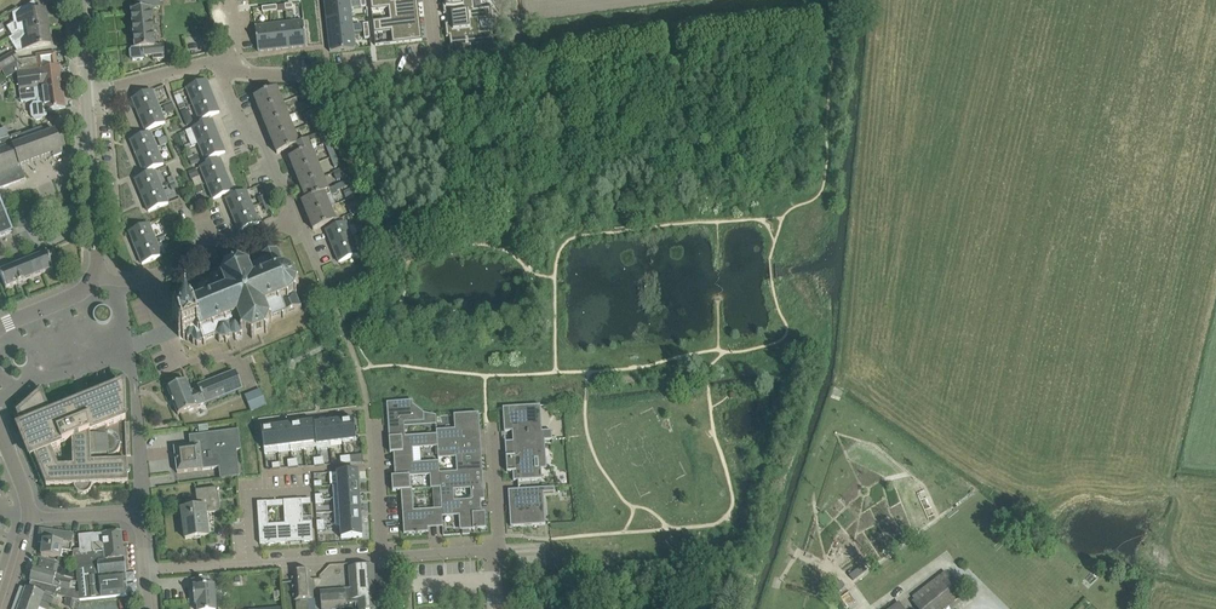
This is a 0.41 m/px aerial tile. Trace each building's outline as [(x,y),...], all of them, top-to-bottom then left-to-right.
[(130,59),(133,61),(144,60),(144,57),(152,56),(153,60),(165,59),(163,47),(155,47),(153,23),(152,23),(150,8),(159,8),(159,0),(135,0),(136,10),(131,10),(135,48),(132,49),(129,51),(130,59)] [(369,10),(386,8),(387,19),(388,19),(410,17),(418,16),(416,2),(408,2),(408,0),(368,0),(369,10)] [(442,1),(444,13),(451,12),(473,9),(473,8),(472,0),(450,0),(442,1)] [(350,1),(324,4),(326,20),(351,17),(350,1)] [(452,22),(445,23),(447,37),(454,36),(454,35),(481,32),(481,31),(480,20),(488,19),(487,6),(473,8),(473,9),(451,12),(452,22)] [(45,11),(33,13),(17,16),(18,24),(19,32),(48,28),(45,11)] [(351,17),(326,20),(328,36),(353,33),(351,17)] [(387,19),(371,21),(372,34),(389,32),(391,44),(421,40),(419,26),(411,27),(410,17),(388,19),(387,19)] [(302,21),(287,23),(289,48),(305,46),(306,46),(303,21),(302,21)] [(287,23),(271,24),(274,50),(289,48),(287,23)] [(256,26),(255,26),(258,52),(259,52),(259,51),(274,50),(271,24),(256,26)] [(48,28),(19,32),(22,50),(39,47),(51,45),(48,28)] [(455,45),(448,46),(450,61),(474,58),(473,45),(492,43),(490,30),(481,31),(481,32),(454,35),(454,36),(455,45)] [(353,33),(328,36),(329,51),(329,52),(355,49),(355,48),(353,33)] [(1,70),(18,61),(13,52),(0,60),(0,71),(1,70)] [(18,61),(1,70),(6,79),(16,72),(21,102),(37,100),(37,102),(33,103),(30,107),(31,118),(35,120),(41,119),(43,116),(46,115),(46,112),(53,110),(65,108),(60,67),(57,67),(55,52),(43,54),(36,55),(37,58),(18,61)] [(187,88),(193,104),(212,96),(206,81),(187,88)] [(254,97),(277,154),(293,147),(297,155),(289,158),(306,200),(301,202),(313,230),(332,222),(321,194),(326,192),(309,151),(312,149),(309,143),(324,137),(322,132),(307,138),(308,140),(296,145),(273,89),(254,97)] [(132,99),(139,115),(158,107),(152,91),(132,99)] [(212,96),(193,104),(200,120),(219,112),(212,96)] [(171,102),(163,105),(166,113),(175,110),(171,102)] [(300,106),(302,111),(311,107),(309,102),(300,106)] [(158,107),(139,115),(145,130),(165,123),(158,107)] [(312,123),(315,131),(320,129),(313,110),(308,112),(312,123)] [(190,116),(183,118),(186,125),(187,125),(192,123),(193,123),(190,116)] [(192,128),(199,144),(218,136),(212,120),(192,128)] [(9,137),(5,128),(0,130),(0,140),(9,137)] [(1,188),(14,183),(26,179),(21,166),(63,151),(55,131),(23,142),(20,133),(9,137),(0,140),(0,188),(1,188)] [(131,140),(137,156),(156,148),(150,133),(131,140)] [(218,136),(199,144),(205,160),(225,152),(218,136)] [(165,137),(158,140),(160,146),(168,143),(165,137)] [(325,144),(335,168),(340,166),(330,142),(325,144)] [(156,148),(137,156),(144,172),(163,164),(156,148)] [(197,154),(188,157),(191,166),(200,163),(197,154)] [(200,167),(207,183),(226,175),(220,159),(200,167)] [(195,169),(188,172),(191,179),(198,176),(195,169)] [(340,169),(333,172),(336,180),(343,177),(340,169)] [(135,179),(142,195),(161,187),(155,172),(135,179)] [(226,175),(207,183),(213,199),(232,191),(226,175)] [(335,186),(337,191),(347,187),(345,182),(335,186)] [(202,186),(194,189),(195,191),(196,194),(204,191),(202,186)] [(161,187),(142,195),(148,211),(168,203),(161,187)] [(226,199),(233,215),(252,207),(246,191),(226,199)] [(14,236),(0,201),(0,241),(14,236)] [(260,204),(258,205),(261,212),(269,209),(266,202),(260,204)] [(252,207),(233,215),(239,230),(258,223),(252,207)] [(326,230),(332,246),(352,238),(345,222),(326,230)] [(129,232),(136,248),(155,240),(148,224),(129,232)] [(352,238),(332,246),(339,262),(358,254),(352,238)] [(155,240),(136,248),(142,263),(161,256),(155,240)] [(212,280),(209,284),(204,284),(203,282),(202,283),(203,285),(200,288),(198,287),(198,289),(199,290),(198,294),(187,299),(187,297),(185,298),(183,297),(183,296),(178,298),(176,303),(178,302),(181,310),(177,311),(176,311),(176,312),(177,312),(179,317),(172,320),(179,337),(186,334),(188,339),(187,340),(188,341),(188,339),(192,338),(194,342),(193,343),(198,345),(198,344),(215,337),(216,337),(216,338),(217,338),(219,340),(219,342),(221,342),(221,340),(226,341),(226,343),(228,342),(227,340),(231,337),(235,338),(235,340),(237,340),(237,338),(240,336),(241,338),(243,336),(241,335),(243,332),(252,336),(252,338),(254,338),(254,336),(264,332),(266,334),(267,332),(266,330),(270,322),(272,322),(272,321),(271,320),(282,316),(283,317),(285,317),(284,315),(300,308),(301,309),(302,308),(301,307),(300,306),(305,304),(304,301),(299,303),(296,295),(297,293),(295,292),(297,286),(299,285),(299,284),(296,284),(294,277),(295,275),(294,274),(292,275),(286,272),(287,269),(285,270),(280,257),(283,256),(283,255),(282,248),(277,249),(276,250),(260,257),(259,257),(259,258),(261,264),(249,268),(239,264),(239,262),(237,262),(237,264),(226,269),(225,267),(224,268),(223,271),(221,279),(218,278),(218,276),(217,276),(216,275),(211,277),(212,278),(210,279),(212,280)] [(6,288),(53,269),(52,267),(56,263),(57,263),(58,261),(56,261),(54,257),(55,255),(54,255),(53,256),(48,255),(47,253),(0,272),(0,273),(6,288)] [(186,381),(178,384),(167,388),(178,415),(189,410),(197,407),(205,404),(242,389),(239,383),(234,371),(212,380),(213,383),(208,385),(207,382),(198,386),(199,388),(191,391),(186,381)] [(72,407),(72,406),(72,405),(51,414),(43,392),(39,391),(16,412),(22,427),(20,430),(19,430),(22,437),(23,437),(26,438),(29,444),(27,447),(26,447),(29,454),(30,454),(33,455),(46,486),(74,485),(74,486),(74,487),(74,488),(75,489),(75,490),(77,491),(78,492),(79,493),(81,493),(82,494),(83,494),(85,493),(86,493),(88,492),(90,491),(90,489),(91,488),(92,487),(92,486),(92,485),(92,484),(125,483),(125,480),(128,480),(127,461),(109,461),(109,457),(110,457),(111,456),(113,456),(115,455),(116,454),(118,452),(119,451),(120,449),(120,448),(120,447),(121,445),(121,443),(120,441),(120,440),(119,439),(118,438),(118,437),(117,436),(116,435),(114,434),(112,433),(110,433),(109,433),(108,433),(108,426),(125,418),(124,390),(121,390),(119,386),(87,399),(87,400),(88,400),(88,408),(84,409),(83,399),(76,399),(76,409),(72,409),(72,407)] [(267,405),(260,389),(244,395),(251,411),(267,405)] [(413,401),(387,402),(388,424),(395,423),(396,437),(405,436),(404,426),(404,423),(424,421),(424,414),(424,413),(413,405),(413,401)] [(515,430),(516,441),(540,439),(538,406),(540,406),(540,405),(503,408),(504,431),(515,430)] [(455,429),(436,430),(436,434),(437,446),(473,444),(472,430),(480,429),(479,413),(454,414),(454,415),(455,429)] [(343,442),(356,440),(353,419),(340,420),(343,442)] [(327,422),(330,443),(343,442),(340,420),(327,422)] [(316,447),(314,424),(313,421),(300,423),(303,449),(316,447)] [(330,443),(327,422),(314,424),(316,447),(317,450),(331,448),(330,443)] [(287,425),(290,446),(291,451),(303,449),(300,423),(287,425)] [(278,447),(290,446),(287,425),(275,426),(278,447)] [(278,452),(278,447),(275,426),(261,428),(265,454),(278,452)] [(238,430),(210,434),(201,434),(189,436),(189,437),(191,437),(192,445),(174,448),(177,473),(219,467),(220,477),(240,475),(238,465),(236,450),(241,450),(238,430)] [(396,437),(389,437),(390,453),(393,452),(397,452),(398,464),(414,463),(413,448),(420,448),(437,446),(436,434),(405,436),(396,437)] [(545,445),(540,445),(540,440),(552,439),(552,438),(540,439),(516,441),(517,455),(506,456),(507,472),(513,471),(513,480),(542,479),(541,467),(535,468),(535,458),(546,457),(545,445)] [(473,444),(437,446),(438,455),(455,454),(456,457),(457,471),(475,470),(475,471),(482,471),(482,470),(481,454),(474,455),(473,444)] [(395,476),(391,476),(392,489),(392,490),(392,491),(401,490),(401,489),(410,489),(410,476),(430,475),(431,488),(432,488),(440,488),(439,473),(439,461),(438,461),(421,462),(414,463),(398,464),(398,476),(395,476)] [(439,473),(440,488),(441,501),(454,500),(453,490),(462,486),(470,488),(471,499),(477,499),(477,500),(481,500),(484,499),(484,498),(483,483),(476,483),(475,471),(475,470),(457,471),(439,473)] [(337,472),(338,485),(359,484),(358,471),(337,472)] [(338,485),(333,485),(334,498),(338,498),(360,497),(359,484),(338,485)] [(197,507),(181,509),(185,539),(208,536),(206,513),(220,511),(217,487),(195,490),(197,507)] [(519,504),(509,505),(510,526),(545,524),(545,516),(535,517),(534,502),(544,501),(543,493),(554,492),(554,487),(518,489),(519,504)] [(410,489),(401,489),(401,490),(401,493),(404,533),(416,533),(418,533),(428,532),(428,528),(428,523),(442,522),(443,522),(442,517),(442,514),(441,508),(434,509),(413,510),(412,488),(410,489)] [(360,497),(338,498),(334,498),(334,512),(361,510),(360,497)] [(311,504),(310,499),(292,500),(295,541),(313,540),(312,522),(303,522),(302,505),(311,504)] [(454,500),(441,501),(441,508),(442,514),(461,513),(462,530),(473,529),(475,529),(478,529),(486,528),(485,512),(482,512),(478,512),(477,500),(477,499),(471,499),(454,500)] [(295,541),(292,500),(275,501),(275,507),(284,506),(285,524),(277,525),(278,543),(295,541)] [(275,507),(275,501),(257,502),(259,526),(260,526),(260,530),(259,530),(260,544),(278,543),(277,525),(268,525),(267,507),(275,507)] [(361,524),(361,510),(334,512),(335,525),(340,525),(361,524)] [(340,525),(341,538),(362,537),(361,524),(340,525)] [(41,555),(53,557),(62,558),(63,550),(71,551),(72,546),(73,534),(46,530),(46,534),(44,534),(41,555)] [(76,560),(77,575),(78,582),(79,593),(79,600),(127,595),(125,573),(126,573),(121,531),(94,534),(78,535),(80,550),(81,557),(75,558),(76,560)] [(73,559),(76,560),(75,558),(81,557),(80,550),(74,550),(73,559)] [(57,587),(56,589),(76,592),(76,590),(74,590),(76,582),(78,582),(77,575),(74,575),(75,582),(71,581),(55,578),(56,574),(57,574),(60,564),(39,558),(36,568),(33,568),(30,581),(31,581),(51,586),(57,587)] [(346,608),(346,603),(358,602),(359,608),(377,608),(375,592),(399,590),(397,573),(374,575),(373,565),(349,567),(351,592),(345,593),(344,589),(320,591),(322,608),(343,608),(346,608)] [(291,600),(308,599),(309,608),(316,608),(315,599),(313,599),(312,579),(310,579),(309,571),(313,571),(313,570),(289,571),(289,572),(292,572),(294,599),(291,600)] [(918,608),(945,608),(963,594),(945,571),(912,596),(915,599),(912,601),(918,608)] [(194,604),(197,603),(198,608),(216,608),(214,585),(210,585),(209,577),(192,579),(194,604)] [(880,601),(894,591),(885,579),(871,589),(880,601)] [(54,595),(79,600),(79,592),(76,593),(76,592),(56,589),(57,587),(51,586),(31,581),(28,588),(26,588),(18,608),(49,608),(54,595)]
